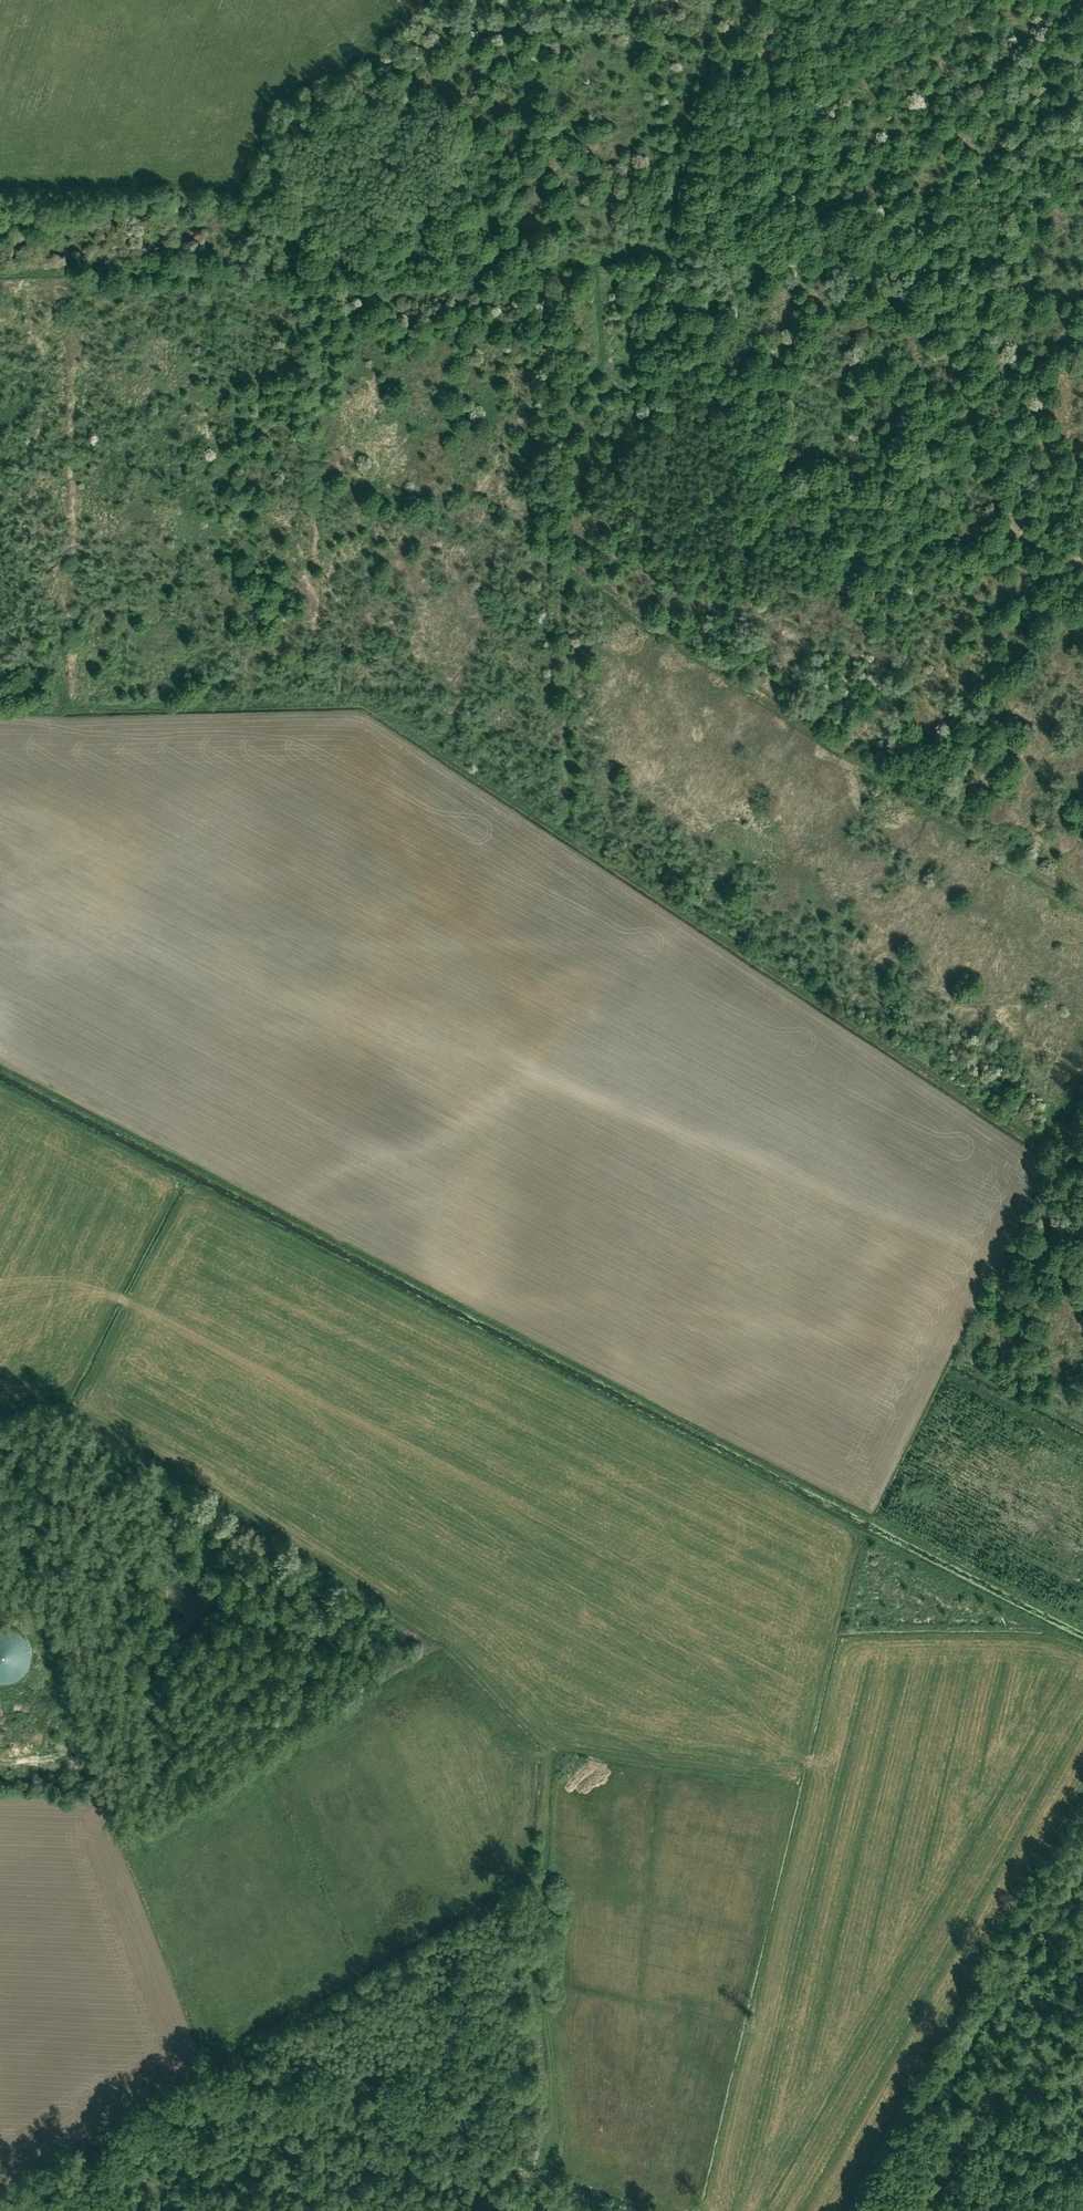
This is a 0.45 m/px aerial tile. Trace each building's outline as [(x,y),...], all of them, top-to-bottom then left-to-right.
[(8,1682),(15,1680),(22,1676),(28,1670),(31,1663),(32,1655),(31,1646),(27,1639),(22,1633),(14,1628),(6,1626),(0,1627),(0,1682),(8,1682)]
